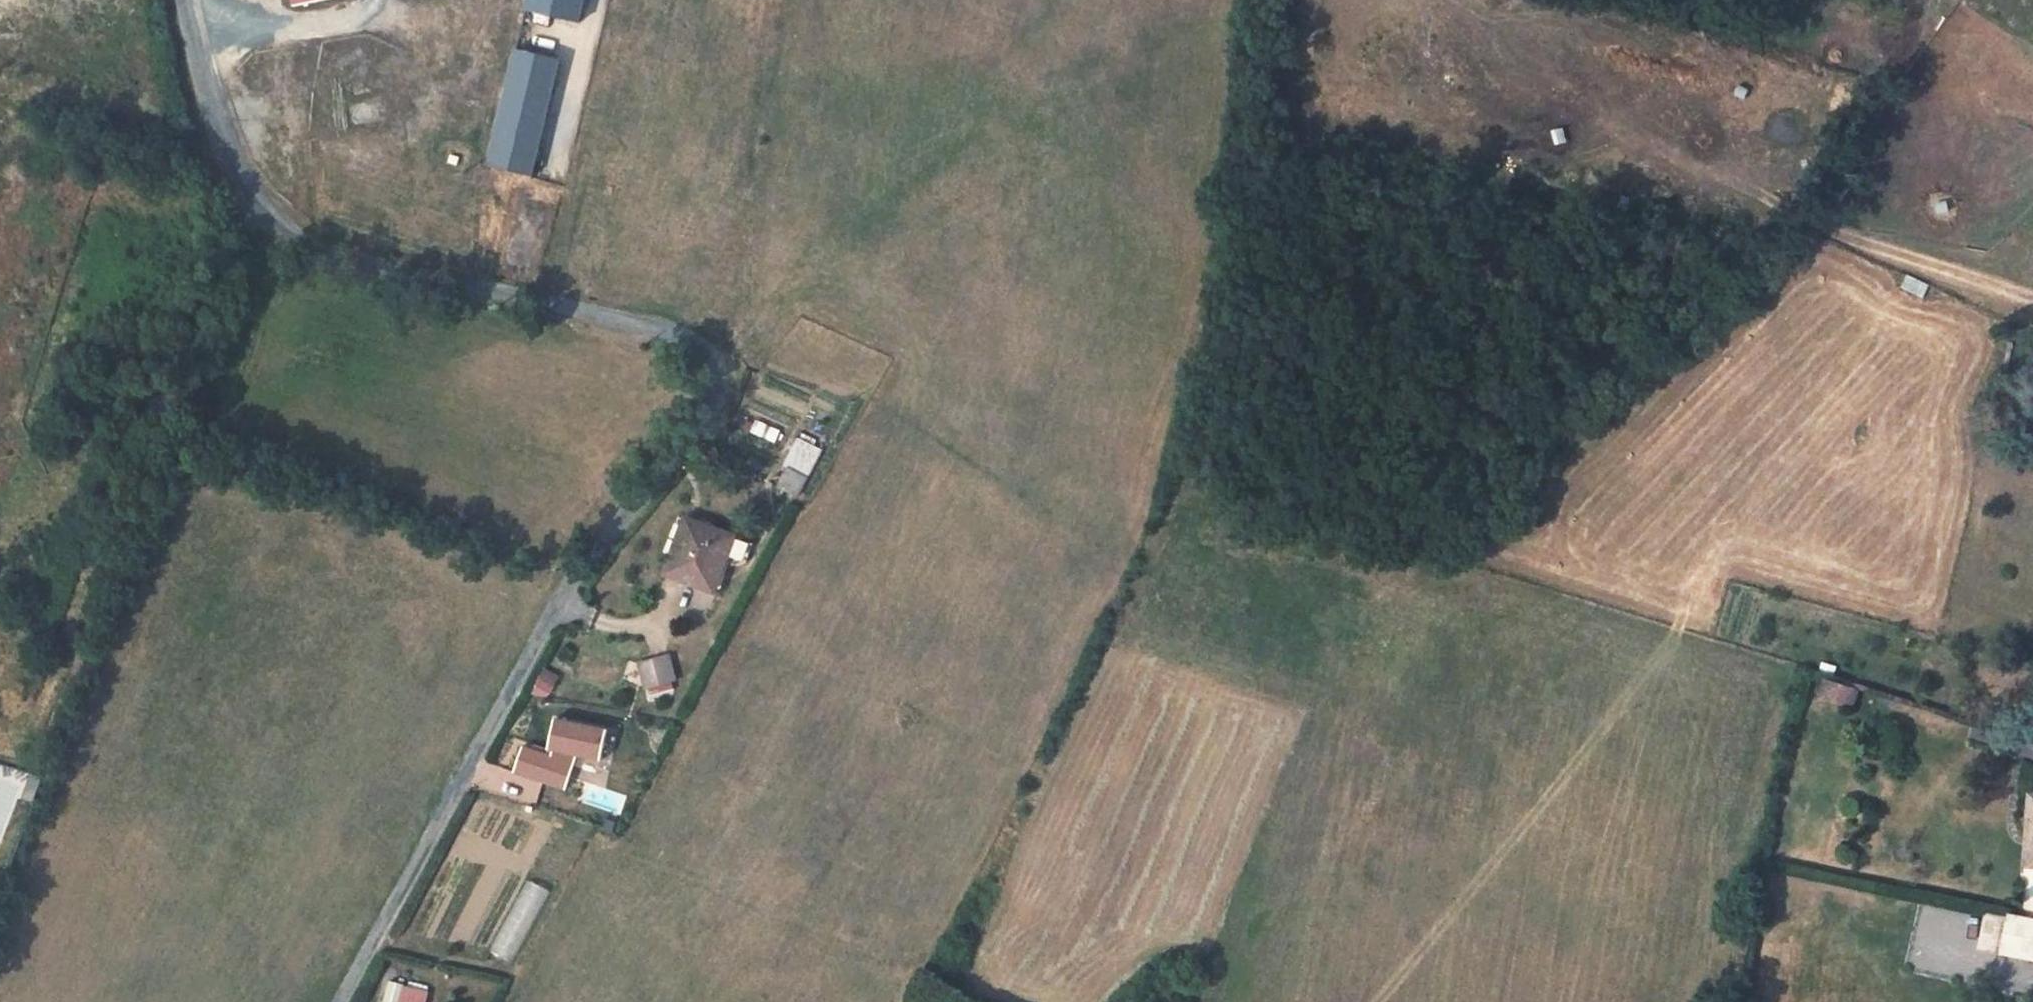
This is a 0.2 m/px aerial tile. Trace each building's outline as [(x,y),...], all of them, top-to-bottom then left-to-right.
[(524,13),(577,26),(583,0),(528,0),(524,13)] [(555,64),(515,55),(488,166),(528,175),(555,64)] [(459,159),(451,156),(448,163),(457,166),(459,159)] [(1929,288),(1907,278),(1901,290),(1924,299),(1929,288)] [(819,453),(797,442),(783,468),(786,470),(805,479),(819,453)] [(805,479),(786,470),(776,490),(796,499),(805,479)] [(752,546),(685,522),(666,575),(713,593),(724,563),(738,568),(745,564),(752,546)] [(640,666),(647,691),(675,684),(668,658),(640,666)] [(1856,692),(1825,684),(1822,697),(1852,707),(1856,692)] [(2027,825),(2024,865),(2032,866),(2032,825),(2027,825)] [(522,941),(545,889),(525,880),(502,932),(522,941)] [(2008,916),(1986,912),(1979,948),(2002,953),(2008,916)] [(2020,919),(2008,916),(2002,953),(2032,959),(2032,921),(2020,919)] [(400,990),(398,1001),(425,1001),(426,995),(400,990)]
